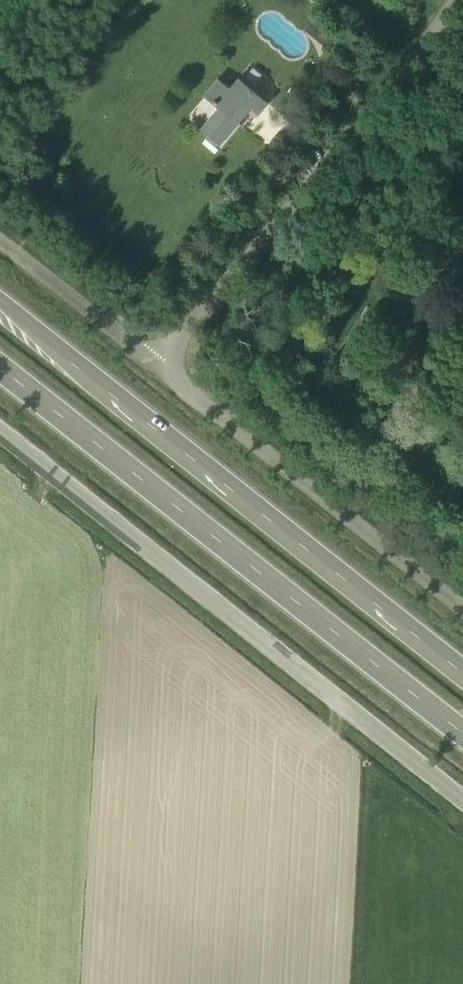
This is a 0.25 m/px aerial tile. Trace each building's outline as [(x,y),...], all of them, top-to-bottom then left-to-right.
[(260,110),(270,99),(242,73),(232,83),(221,73),(207,89),(223,104),(214,115),(210,112),(201,122),(219,139),(252,103),(260,110)]
